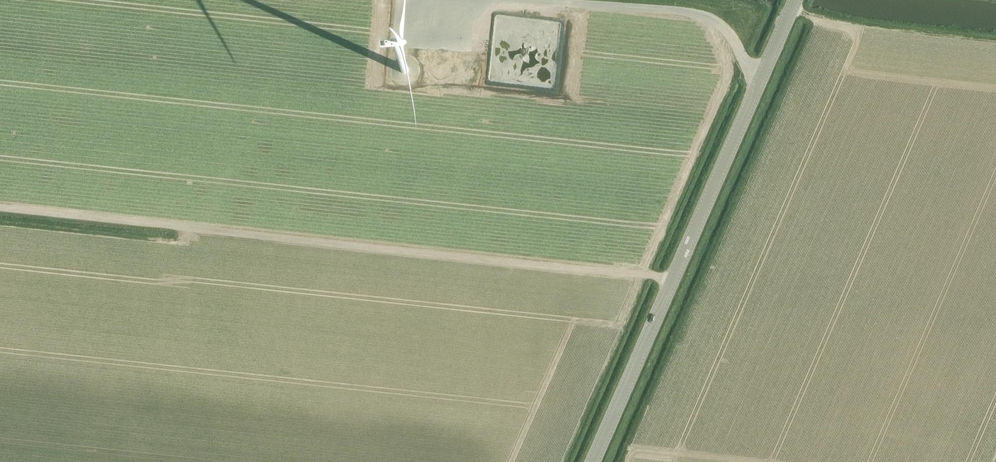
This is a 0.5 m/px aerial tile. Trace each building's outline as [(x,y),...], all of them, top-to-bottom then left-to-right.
[(410,69),(409,68),(409,67),(408,66),(406,66),(405,66),(404,66),(403,66),(402,67),(402,68),(401,69),(401,70),(401,71),(401,72),(402,73),(403,74),(404,74),(405,75),(406,75),(407,74),(408,74),(409,73),(409,72),(410,71),(410,70),(410,69)]
